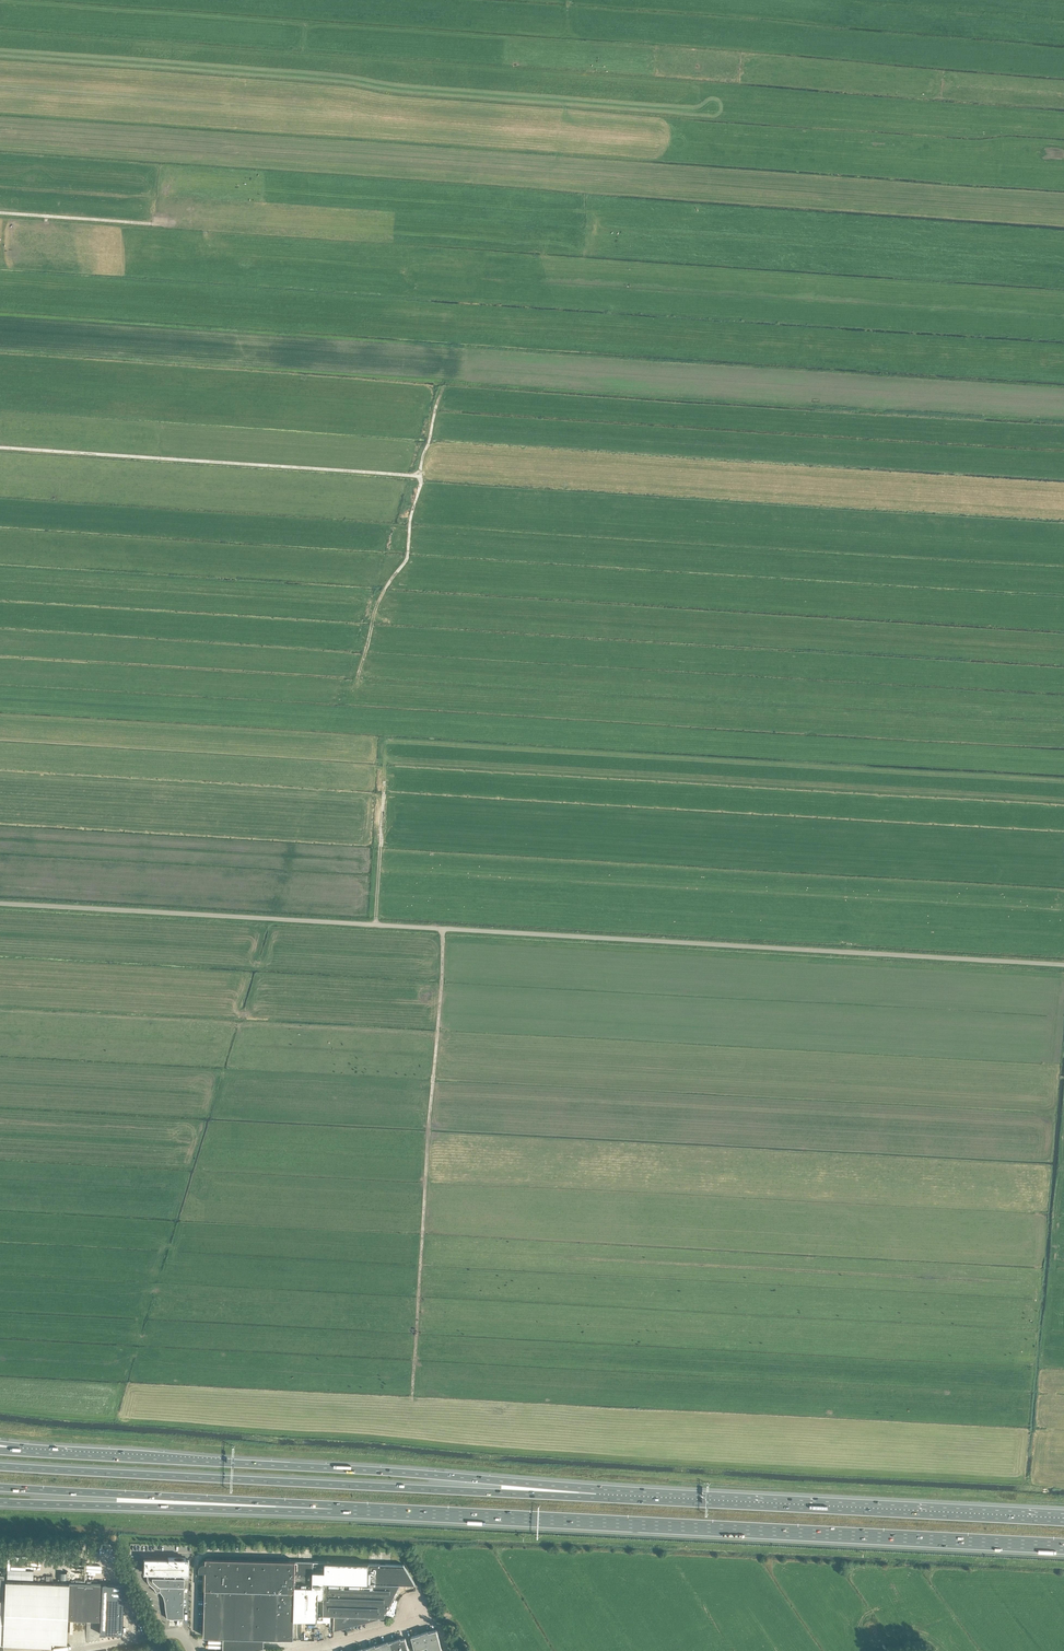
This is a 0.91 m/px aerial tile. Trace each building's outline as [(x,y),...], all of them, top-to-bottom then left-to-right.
[(188,1578),(188,1558),(186,1558),(186,1557),(168,1557),(144,1557),(144,1572),(147,1572),(147,1576),(147,1579),(149,1582),(154,1587),(156,1590),(159,1590),(163,1595),(164,1601),(165,1606),(166,1612),(169,1612),(169,1617),(183,1618),(184,1577),(188,1578)] [(314,1561),(206,1558),(206,1560),(205,1560),(205,1562),(204,1562),(203,1562),(202,1562),(202,1563),(201,1563),(201,1564),(200,1564),(200,1565),(200,1566),(199,1567),(199,1571),(204,1571),(204,1588),(206,1589),(204,1636),(224,1636),(223,1650),(252,1650),(264,1648),(264,1638),(294,1638),(294,1627),(294,1619),(295,1585),(313,1585),(313,1570),(314,1561)] [(318,1597),(324,1597),(324,1614),(335,1614),(334,1629),(347,1626),(347,1630),(352,1628),(351,1626),(354,1626),(354,1625),(355,1625),(355,1624),(379,1617),(379,1616),(384,1616),(400,1584),(416,1584),(404,1564),(325,1562),(325,1571),(313,1570),(313,1585),(295,1585),(294,1619),(318,1620),(318,1597)] [(51,1646),(51,1641),(66,1642),(67,1617),(99,1619),(100,1583),(69,1582),(69,1583),(5,1581),(5,1600),(0,1600),(0,1643),(51,1646)] [(124,1584),(102,1583),(100,1633),(122,1633),(124,1584)] [(429,1650),(443,1650),(437,1629),(424,1632),(429,1650)] [(424,1632),(412,1636),(415,1650),(429,1650),(424,1632)] [(396,1650),(409,1650),(406,1637),(405,1637),(393,1641),(396,1650)] [(393,1641),(380,1644),(382,1650),(396,1650),(393,1641)]
